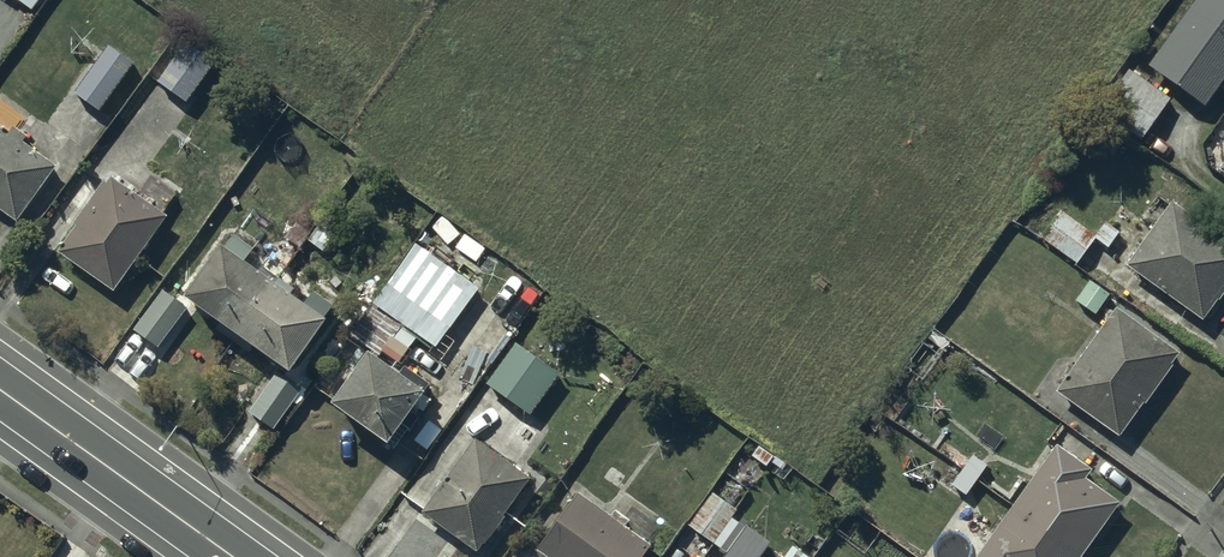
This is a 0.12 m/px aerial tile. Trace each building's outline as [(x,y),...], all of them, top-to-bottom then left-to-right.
[(1152,66),(1206,104),(1223,79),(1223,0),(1198,0),(1152,66)] [(184,34),(155,76),(187,98),(216,56),(184,34)] [(135,56),(107,38),(72,89),(100,108),(135,56)] [(1169,100),(1131,73),(1103,112),(1141,139),(1169,100)] [(17,216),(58,159),(26,135),(29,131),(13,119),(11,123),(0,115),(0,203),(17,216)] [(108,169),(57,244),(113,284),(165,208),(108,169)] [(1172,209),(1131,267),(1204,317),(1223,289),(1223,245),(1172,209)] [(1094,239),(1061,213),(1043,236),(1076,261),(1094,239)] [(226,235),(217,228),(180,282),(288,357),(330,297),(306,280),(300,289),(246,252),(253,242),(231,227),(226,235)] [(415,236),(371,296),(434,341),(478,283),(415,236)] [(1086,277),(1071,297),(1092,312),(1107,292),(1086,277)] [(160,285),(132,324),(158,344),(187,305),(160,285)] [(371,299),(349,330),(362,340),(328,388),(385,429),(397,413),(408,421),(417,408),(407,401),(423,379),(397,360),(417,332),(371,299)] [(1178,353),(1119,311),(1061,391),(1121,434),(1178,353)] [(515,335),(485,378),(530,409),(560,366),(515,335)] [(278,366),(248,406),(273,424),(274,422),(281,427),(290,416),(282,410),(292,397),(298,402),(308,388),(278,366)] [(448,463),(426,495),(419,504),(476,546),(530,471),(473,430),(448,463)] [(1015,510),(1081,556),(1082,556),(1119,506),(1084,481),(1091,472),(1058,449),(1015,510)] [(967,495),(984,468),(966,455),(948,483),(967,495)] [(711,486),(687,520),(726,550),(746,523),(731,512),(736,504),(711,486)] [(534,542),(554,556),(638,556),(648,544),(575,488),(534,542)] [(1015,510),(980,556),(1081,556),(1015,510)]
